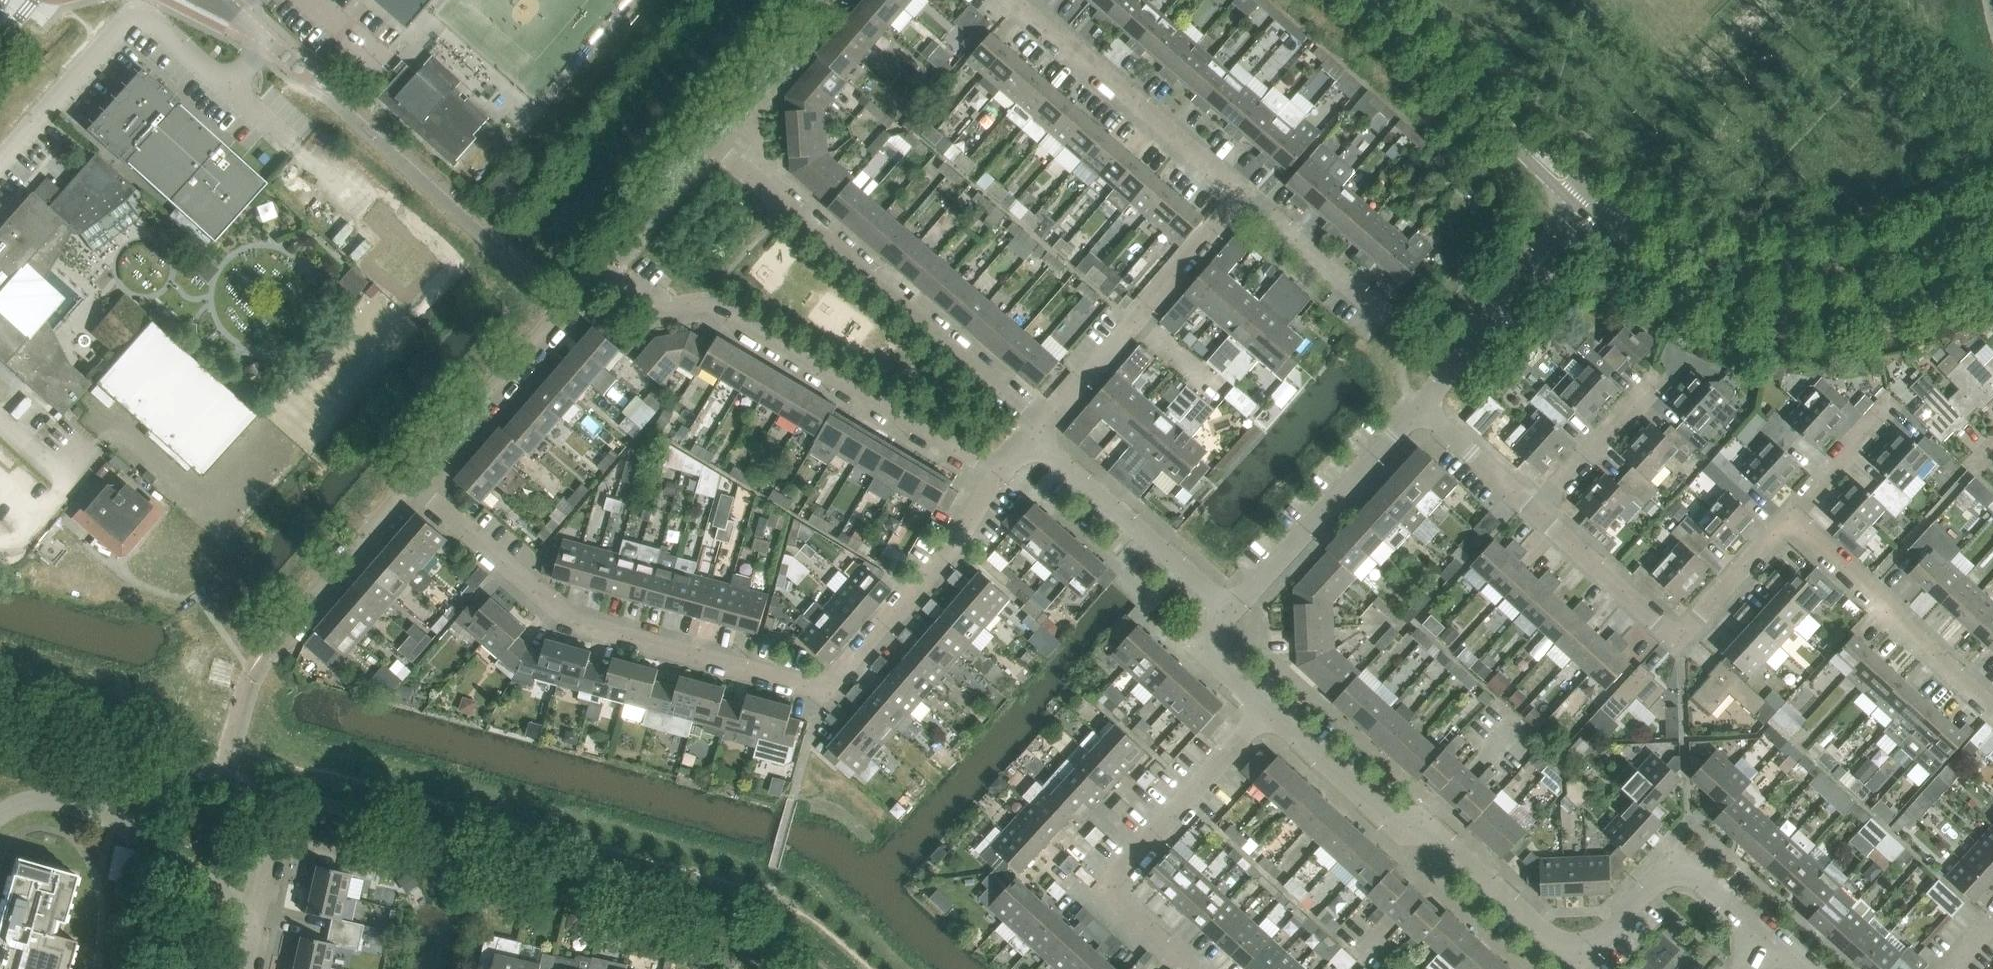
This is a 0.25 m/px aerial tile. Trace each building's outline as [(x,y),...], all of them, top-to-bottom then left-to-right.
[(410,28),(434,0),(377,0),(410,28)] [(862,3),(889,26),(904,9),(894,0),(865,0),(862,3)] [(904,9),(910,2),(912,0),(894,0),(904,9)] [(1100,22),(1120,0),(1091,0),(1090,1),(1099,9),(1093,16),(1100,22)] [(1123,30),(1147,1),(1146,0),(1120,0),(1100,22),(1108,29),(1114,22),(1123,30)] [(1259,5),(1263,0),(1241,0),(1253,11),(1259,5)] [(1266,0),(1263,0),(1259,5),(1269,14),(1275,8),(1266,0)] [(1126,44),(1133,50),(1164,15),(1147,1),(1123,30),(1131,37),(1126,44)] [(862,3),(847,20),(874,43),(889,26),(862,3)] [(991,23),(979,13),(964,30),(969,35),(976,41),(991,23)] [(1146,50),(1155,58),(1180,29),(1164,15),(1133,50),(1141,57),(1146,50)] [(1291,33),(1297,27),(1286,18),(1281,24),(1291,33)] [(832,38),(859,61),(874,43),(847,20),(832,38)] [(1307,36),(1297,27),(1291,33),(1302,43),(1307,36)] [(1158,72),(1166,79),(1196,44),(1180,29),(1155,58),(1164,66),(1158,72)] [(967,60),(984,74),(1007,47),(991,33),(967,60)] [(1283,42),(1288,36),(1284,33),(1279,39),(1283,42)] [(976,41),(969,35),(962,44),(969,49),(976,41)] [(1289,37),(1280,48),(1287,54),(1296,43),(1294,41),(1289,37)] [(817,55),(820,57),(844,77),(859,61),(832,38),(817,55)] [(1179,79),(1188,86),(1213,58),(1196,44),(1166,79),(1173,85),(1179,79)] [(1023,62),(1007,47),(984,74),(1000,89),(1023,62)] [(1323,62),(1329,56),(1318,47),(1313,53),(1323,62)] [(463,92),(457,87),(462,81),(433,55),(424,65),(425,66),(418,74),(401,59),(393,68),(397,71),(400,74),(379,97),(448,160),(455,166),(459,162),(457,160),(478,137),(474,134),(490,117),(468,97),(465,100),(460,95),(463,92)] [(1323,62),(1320,66),(1336,80),(1345,70),(1339,65),(1329,56),(1323,62)] [(803,76),(831,100),(848,80),(844,77),(820,57),(803,76)] [(1191,100),(1198,107),(1229,72),(1213,58),(1188,86),(1197,94),(1191,100)] [(947,61),(939,70),(946,75),(946,76),(954,67),(947,61)] [(1000,89),(1017,103),(1040,76),(1023,62),(1000,89)] [(1212,107),(1220,115),(1245,86),(1253,77),(1236,63),(1229,72),(1198,107),(1206,114),(1212,107)] [(141,68),(86,129),(122,162),(125,165),(127,164),(168,201),(176,208),(168,217),(205,250),(213,241),(265,183),(265,182),(221,143),(179,105),(181,104),(178,102),(180,99),(167,87),(165,89),(141,68)] [(946,75),(939,70),(933,78),(939,84),(946,75)] [(1336,80),(1334,83),(1350,98),(1356,91),(1362,85),(1351,75),(1345,70),(1336,80)] [(787,108),(788,111),(824,108),(831,100),(803,76),(787,95),(787,108)] [(1017,103),(1006,115),(1023,129),(1033,117),(1056,90),(1040,76),(1017,103)] [(1223,129),(1231,135),(1262,100),(1245,86),(1220,115),(1229,122),(1223,129)] [(1033,117),(1049,131),(1073,104),(1056,90),(1033,117)] [(1244,135),(1253,143),(1287,104),(1271,90),(1262,100),(1231,135),(1239,142),(1244,135)] [(1293,104),(1310,114),(1318,102),(1301,91),(1293,104)] [(910,104),(917,110),(924,102),(917,96),(910,104)] [(1379,111),(1384,105),(1374,96),(1368,102),(1379,111)] [(873,114),(879,107),(871,100),(865,107),(873,114)] [(1264,164),(1294,128),(1305,116),(1289,102),(1287,104),(1253,143),(1262,150),(1256,157),(1264,164)] [(902,113),(909,119),(917,110),(910,104),(902,113)] [(1089,119),(1073,104),(1049,131),(1066,145),(1089,119)] [(1395,114),(1384,105),(1379,111),(1389,120),(1395,114)] [(887,114),(879,107),(873,114),(881,121),(887,114)] [(788,111),(789,134),(826,131),(824,108),(788,111)] [(895,121),(887,114),(881,121),(889,127),(895,121)] [(1066,145),(1082,160),(1106,133),(1089,119),(1066,145)] [(922,134),(928,140),(937,130),(930,124),(922,134)] [(1411,139),(1417,133),(1406,124),(1401,130),(1411,139)] [(1311,143),(1294,128),(1264,164),(1271,170),(1277,164),(1285,171),(1285,172),(1311,143)] [(886,143),(891,136),(886,131),(885,130),(879,137),(886,143)] [(944,135),(937,130),(928,140),(935,145),(944,135)] [(791,157),(828,154),(826,131),(789,134),(791,157)] [(910,144),(912,145),(918,139),(910,132),(904,139),(910,144)] [(1122,147),(1106,133),(1082,160),(1099,174),(1122,147)] [(1427,143),(1417,133),(1411,139),(1422,149),(1427,143)] [(1401,135),(1393,144),(1401,150),(1408,141),(1401,135)] [(886,143),(879,137),(874,143),(880,149),(886,143)] [(927,146),(918,139),(912,145),(921,153),(927,146)] [(880,149),(874,143),(868,150),(875,155),(880,149)] [(1321,143),(1285,185),(1286,186),(1286,185),(1295,192),(1289,199),(1297,205),(1338,158),(1321,143)] [(1099,174),(1115,188),(1139,161),(1122,147),(1099,174)] [(954,162),(961,168),(970,158),(963,152),(954,162)] [(28,385),(62,415),(76,400),(91,383),(90,382),(69,364),(45,317),(55,306),(54,290),(43,281),(72,231),(73,233),(75,231),(79,235),(80,234),(127,200),(136,189),(95,153),(62,190),(46,176),(37,187),(31,194),(31,193),(0,228),(0,360),(28,385)] [(792,172),(811,189),(836,161),(828,154),(791,157),(792,172)] [(1433,159),(1442,169),(1448,164),(1439,154),(1433,159)] [(976,164),(970,158),(961,168),(968,174),(976,164)] [(1310,205),(1319,213),(1344,185),(1343,184),(1353,173),(1352,172),(1353,171),(1338,158),(1297,205),(1304,212),(1310,205)] [(830,205),(854,177),(836,161),(811,189),(830,205)] [(1155,175),(1139,161),(1115,188),(1132,202),(1155,175)] [(938,168),(947,176),(953,169),(944,162),(938,168)] [(1448,164),(1442,169),(1451,180),(1458,174),(1448,164)] [(961,177),(953,169),(947,176),(956,183),(961,177)] [(1132,202),(1148,217),(1171,190),(1155,175),(1132,202)] [(828,208),(845,223),(868,196),(852,182),(855,178),(854,177),(830,205),(828,208)] [(987,190),(994,196),(1002,186),(995,180),(987,190)] [(1472,191),(1463,180),(1457,186),(1466,196),(1472,191)] [(1322,227),(1329,234),(1360,199),(1344,185),(1319,213),(1327,221),(1322,227)] [(1009,192),(1002,186),(994,196),(1000,202),(1009,192)] [(1188,204),(1171,190),(1148,217),(1164,231),(1188,204)] [(973,198),(981,206),(987,199),(979,191),(973,198)] [(845,223),(863,238),(886,211),(868,196),(845,223)] [(996,206),(987,199),(981,206),(990,213),(996,206)] [(1343,234),(1351,241),(1376,213),(1360,199),(1329,234),(1337,240),(1343,234)] [(1018,200),(1010,210),(1020,219),(1027,225),(1035,215),(1028,209),(1018,200)] [(1164,231),(1181,245),(1204,218),(1188,204),(1164,231)] [(880,253),(903,226),(886,211),(863,238),(880,253)] [(1354,256),(1362,262),(1393,227),(1376,213),(1351,241),(1360,249),(1354,256)] [(1042,221),(1035,215),(1027,225),(1033,230),(1042,221)] [(1007,228),(1016,236),(1022,229),(1013,221),(1007,228)] [(897,268),(910,253),(920,241),(910,232),(903,226),(880,253),(897,268)] [(1375,262),(1384,270),(1409,241),(1393,227),(1362,262),(1370,269),(1375,262)] [(1030,236),(1022,229),(1016,236),(1024,243),(1030,236)] [(1236,233),(1198,277),(1228,304),(1243,287),(1227,273),(1237,262),(1228,255),(1243,239),(1236,233)] [(1387,284),(1395,291),(1433,248),(1416,233),(1409,241),(1384,270),(1393,277),(1387,284)] [(1052,247),(1059,253),(1068,243),(1061,237),(1052,247)] [(920,241),(910,253),(897,268),(910,279),(915,283),(938,256),(920,241)] [(1075,249),(1068,243),(1059,253),(1066,259),(1075,249)] [(1042,258),(1050,266),(1056,259),(1047,251),(1042,258)] [(205,279),(216,267),(201,254),(190,266),(205,279)] [(915,283),(932,298),(955,271),(938,256),(915,283)] [(1065,266),(1056,259),(1050,266),(1059,273),(1065,266)] [(1267,261),(1260,269),(1270,276),(1276,269),(1267,261)] [(1092,281),(1100,271),(1094,265),(1085,275),(1092,281)] [(356,293),(367,281),(353,269),(343,281),(356,293)] [(932,298),(949,313),(972,286),(955,271),(932,298)] [(1107,277),(1100,271),(1092,281),(1099,287),(1107,277)] [(1198,307),(1214,321),(1228,304),(1198,277),(1159,322),(1166,327),(1180,311),(1188,318),(1198,307)] [(1243,287),(1228,304),(1259,330),(1297,286),(1291,280),(1277,297),(1268,290),(1259,301),(1243,287)] [(1091,289),(1082,281),(1076,288),(1085,295),(1091,289)] [(949,313),(967,328),(990,301),(972,286),(949,313)] [(1297,286),(1259,330),(1289,357),(1304,339),(1288,325),(1297,314),(1289,307),(1303,291),(1297,286)] [(1085,295),(1093,303),(1099,296),(1091,289),(1085,295)] [(1125,310),(1134,300),(1127,294),(1118,304),(1125,310)] [(117,352),(148,318),(124,296),(93,331),(117,352)] [(967,328),(984,343),(1007,316),(990,301),(967,328)] [(1214,369),(1220,374),(1259,330),(1228,304),(1214,321),(1230,335),(1220,346),(1228,353),(1214,369)] [(984,343),(1001,358),(1024,331),(1007,316),(984,343)] [(151,320),(95,383),(148,429),(144,434),(187,472),(191,467),(201,477),(257,415),(151,320)] [(580,343),(606,366),(621,349),(594,326),(580,343)] [(1590,335),(1584,341),(1611,366),(1621,375),(1632,363),(1635,366),(1649,350),(1648,349),(1652,345),(1652,339),(1644,332),(1639,332),(1635,337),(1623,327),(1604,348),(1590,335)] [(1259,330),(1220,374),(1226,380),(1241,363),(1249,370),(1258,359),(1283,381),(1288,376),(1295,367),(1298,364),(1289,357),(1259,330)] [(700,366),(713,344),(691,331),(656,337),(635,361),(659,382),(676,363),(697,376),(702,367),(700,366)] [(1001,358),(1019,373),(1042,346),(1024,331),(1001,358)] [(1576,350),(1584,341),(1575,333),(1567,342),(1576,350)] [(720,378),(738,348),(718,336),(713,344),(700,366),(702,367),(720,378)] [(1584,369),(1575,380),(1601,403),(1609,395),(1611,397),(1619,389),(1603,374),(1611,366),(1584,341),(1576,350),(1587,359),(1581,366),(1584,369)] [(1953,341),(1945,350),(1948,354),(1951,357),(1960,348),(1953,341)] [(580,343),(565,361),(591,384),(603,394),(618,377),(606,366),(580,343)] [(301,348),(286,344),(284,352),(299,356),(301,348)] [(1140,344),(1102,389),(1132,415),(1147,398),(1131,384),(1141,373),(1133,366),(1147,350),(1140,344)] [(1938,345),(1929,354),(1938,363),(1947,354),(1938,345)] [(1059,361),(1042,346),(1019,373),(1036,388),(1059,361)] [(740,390),(758,360),(738,348),(720,378),(740,390)] [(1958,364),(1992,399),(1992,398),(1992,356),(1984,365),(1971,351),(1967,355),(1958,364)] [(1948,354),(1936,366),(1957,388),(1959,390),(1948,400),(1947,401),(1965,419),(1966,418),(1977,408),(1980,411),(1992,399),(1958,364),(1956,362),(1948,354)] [(1733,364),(1741,365),(1741,357),(1733,356),(1733,364)] [(760,401),(778,371),(758,360),(740,390),(760,401)] [(591,384),(565,361),(550,378),(576,401),(591,384)] [(253,386),(267,380),(260,364),(246,370),(253,386)] [(1914,382),(1922,374),(1917,369),(1909,376),(1914,382)] [(1685,386),(1683,389),(1713,417),(1716,415),(1727,425),(1737,413),(1737,409),(1728,401),(1735,394),(1735,390),(1722,378),(1714,387),(1703,377),(1704,377),(1697,370),(1691,370),(1683,380),(1683,385),(1685,386)] [(779,413),(797,383),(778,371),(760,401),(779,413)] [(1922,374),(1909,387),(1924,402),(1912,414),(1941,443),(1953,431),(1956,435),(1969,422),(1966,418),(1965,419),(1947,401),(1948,400),(1922,374)] [(576,401),(550,378),(535,395),(561,418),(576,401)] [(1601,403),(1575,380),(1559,397),(1546,384),(1538,393),(1564,416),(1571,408),(1588,423),(1596,414),(1593,412),(1601,403)] [(799,425),(817,395),(797,383),(779,413),(799,425)] [(1235,385),(1232,388),(1224,397),(1247,417),(1257,405),(1235,385)] [(1796,400),(1800,404),(1831,432),(1846,416),(1815,388),(1807,388),(1796,400)] [(1118,432),(1132,415),(1102,389),(1063,433),(1070,439),(1084,422),(1092,429),(1102,418),(1118,432)] [(1713,417),(1683,389),(1668,406),(1684,420),(1676,429),(1696,448),(1701,452),(1709,443),(1699,433),(1713,417)] [(1132,415),(1162,441),(1201,397),(1195,392),(1180,408),(1172,401),(1163,412),(1147,398),(1132,415)] [(650,393),(644,400),(657,412),(661,406),(663,404),(650,393)] [(1528,431),(1554,455),(1562,446),(1565,449),(1573,440),(1556,425),(1564,416),(1538,393),(1530,401),(1539,410),(1531,418),(1536,422),(1528,431)] [(1865,394),(1854,406),(1863,414),(1874,402),(1865,394)] [(30,395),(13,412),(26,425),(43,407),(30,395)] [(561,418),(535,395),(520,412),(546,436),(561,418)] [(818,436),(835,411),(837,407),(817,395),(799,425),(818,436)] [(1489,395),(1466,421),(1481,435),(1504,409),(1490,396),(1489,395)] [(1207,402),(1201,397),(1162,441),(1204,477),(1212,468),(1201,459),(1208,451),(1191,436),(1201,426),(1193,418),(1207,402)] [(1775,411),(1767,420),(1792,443),(1800,434),(1816,449),(1831,432),(1800,404),(1785,420),(1775,411)] [(665,409),(659,419),(667,423),(673,413),(665,409)] [(836,453),(854,423),(835,411),(818,436),(809,451),(830,464),(836,453)] [(546,436),(520,412),(505,430),(527,451),(530,454),(546,436)] [(643,414),(635,423),(642,429),(649,420),(643,414)] [(1118,480),(1124,485),(1162,441),(1132,415),(1118,432),(1133,446),(1124,457),(1132,464),(1118,480)] [(667,423),(659,419),(653,428),(661,433),(667,423)] [(1784,451),(1792,443),(1767,420),(1759,429),(1769,438),(1754,454),(1785,482),(1800,466),(1784,451)] [(642,429),(635,423),(628,432),(634,437),(642,429)] [(856,465),(874,434),(854,423),(836,453),(856,465)] [(1644,427),(1634,437),(1664,464),(1672,456),(1681,465),(1688,457),(1696,448),(1676,429),(1674,427),(1666,436),(1652,423),(1646,429),(1644,427)] [(1521,424),(1505,441),(1525,459),(1541,475),(1549,466),(1546,464),(1554,455),(1528,431),(1521,424)] [(527,451),(505,430),(501,427),(486,444),(512,467),(527,451)] [(1901,430),(1885,446),(1916,474),(1931,458),(1941,467),(1949,458),(1925,436),(1916,444),(1901,430)] [(875,476),(894,446),(874,434),(856,465),(875,476)] [(1664,464),(1634,437),(1625,448),(1627,450),(1622,456),(1636,469),(1628,478),(1651,498),(1659,489),(1649,481),(1664,464)] [(1162,441),(1124,485),(1130,491),(1144,474),(1153,481),(1162,471),(1178,485),(1179,484),(1190,493),(1204,477),(1162,441)] [(691,451),(701,456),(705,449),(695,443),(691,451)] [(512,467),(486,444),(470,462),(497,485),(512,467)] [(687,454),(669,444),(664,464),(682,469),(687,454)] [(895,488),(913,458),(910,456),(894,446),(875,476),(895,488)] [(1886,477),(1878,486),(1903,509),(1911,500),(1901,490),(1916,474),(1885,446),(1870,463),(1886,477)] [(1404,464),(1442,499),(1443,500),(1458,482),(1419,447),(1404,464)] [(613,449),(605,457),(612,463),(619,455),(613,449)] [(715,455),(705,449),(701,456),(711,462),(715,455)] [(704,464),(687,454),(682,469),(701,475),(704,464)] [(1729,461),(1721,470),(1725,474),(1741,489),(1749,480),(1754,484),(1770,499),(1785,482),(1754,454),(1739,470),(1729,461)] [(612,463),(605,457),(598,466),(605,472),(612,463)] [(933,469),(913,458),(895,488),(910,497),(915,499),(933,469)] [(625,470),(634,472),(637,463),(627,460),(625,470)] [(470,493),(482,502),(497,485),(470,462),(455,480),(470,493)] [(700,480),(718,485),(721,474),(704,464),(701,475),(700,480)] [(1442,499),(1404,464),(1388,481),(1426,516),(1442,499)] [(730,474),(740,480),(744,472),(735,466),(730,474)] [(933,469),(915,499),(934,511),(936,508),(938,505),(949,486),(952,481),(933,469)] [(754,478),(744,472),(740,480),(750,485),(754,478)] [(1598,477),(1588,487),(1618,515),(1633,498),(1642,507),(1651,498),(1628,478),(1620,486),(1606,473),(1600,479),(1598,477)] [(1726,491),(1711,508),(1741,535),(1750,525),(1748,522),(1754,516),(1739,503),(1747,494),(1745,493),(1725,474),(1717,483),(1726,491)] [(1855,480),(1839,496),(1870,524),(1885,508),(1895,518),(1903,509),(1878,486),(1870,494),(1855,480)] [(1399,522),(1410,532),(1411,533),(1426,516),(1388,481),(1373,498),(1399,522)] [(583,483),(575,492),(582,498),(590,489),(583,483)] [(668,492),(676,495),(679,485),(671,483),(668,492)] [(949,486),(938,505),(948,511),(959,492),(949,486)] [(1618,515),(1588,487),(1579,498),(1581,500),(1576,506),(1603,531),(1618,515)] [(116,493),(110,488),(91,510),(85,505),(74,518),(116,554),(125,553),(161,511),(149,500),(143,506),(121,488),(116,493)] [(769,497),(779,503),(783,495),(774,490),(769,497)] [(582,498),(575,492),(568,500),(575,506),(582,498)] [(723,494),(721,501),(724,506),(732,508),(735,497),(723,494)] [(793,501),(783,495),(779,503),(789,509),(793,501)] [(551,503),(544,496),(540,501),(547,507),(551,503)] [(604,508),(612,510),(615,498),(608,496),(604,508)] [(1839,496),(1824,513),(1840,527),(1832,536),(1857,559),(1866,550),(1863,548),(1878,531),(1870,524),(1839,496)] [(615,498),(612,510),(620,513),(623,500),(615,498)] [(1410,532),(1399,522),(1373,498),(1357,515),(1395,549),(1410,532)] [(1659,506),(1651,498),(1642,507),(1651,515),(1659,506)] [(1666,512),(1674,519),(1679,524),(1687,515),(1690,512),(1676,500),(1666,512)] [(1009,533),(1024,546),(1050,516),(1035,503),(1027,512),(1018,504),(1011,512),(1004,521),(1002,522),(1011,530),(1009,533)] [(649,521),(652,508),(645,506),(641,518),(649,521)] [(1731,545),(1741,535),(1711,508),(1696,524),(1723,549),(1729,543),(1731,545)] [(1501,522),(1489,511),(1473,529),(1479,533),(1485,539),(1501,522)] [(417,512),(404,527),(434,554),(447,538),(417,512)] [(770,512),(769,518),(767,525),(785,530),(789,517),(770,512)] [(809,520),(819,526),(823,519),(813,513),(809,520)] [(1342,532),(1376,563),(1379,566),(1395,549),(1357,515),(1342,532)] [(1687,515),(1679,524),(1685,530),(1693,521),(1687,515)] [(1024,546),(1038,559),(1065,529),(1050,516),(1024,546)] [(1167,520),(1176,529),(1184,520),(1180,516),(1172,516),(1167,520)] [(553,518),(546,526),(552,532),(560,524),(553,518)] [(795,518),(791,531),(799,534),(802,522),(795,518)] [(727,529),(723,541),(730,543),(734,531),(736,521),(729,519),(727,529)] [(833,525),(823,519),(819,526),(828,532),(833,525)] [(1668,526),(1673,531),(1679,524),(1674,519),(1668,526)] [(1677,539),(1685,530),(1679,524),(1673,531),(1671,533),(1677,539)] [(1931,524),(1906,552),(1918,563),(1908,573),(1924,588),(1948,562),(1949,562),(1960,550),(1931,524)] [(538,535),(545,541),(552,532),(546,526),(538,535)] [(404,527),(391,542),(422,568),(434,554),(404,527)] [(715,539),(723,541),(727,529),(719,527),(715,539)] [(1038,559),(1053,571),(1079,541),(1065,529),(1038,559)] [(795,546),(799,534),(791,531),(788,544),(795,546)] [(1376,563),(1342,532),(1326,549),(1329,551),(1352,573),(1353,572),(1357,575),(1361,580),(1376,563)] [(1466,537),(1459,545),(1462,548),(1464,550),(1470,556),(1485,539),(1479,533),(1471,542),(1466,537)] [(1606,534),(1598,543),(1605,548),(1613,540),(1606,534)] [(852,536),(848,544),(858,550),(862,542),(852,536)] [(752,549),(760,551),(763,539),(755,537),(752,549)] [(553,577),(572,583),(583,544),(564,539),(561,548),(550,545),(542,573),(553,576),(553,577)] [(624,539),(620,554),(609,593),(628,598),(643,544),(624,539)] [(763,539),(760,551),(767,553),(771,541),(763,539)] [(796,546),(803,552),(809,545),(802,539),(796,546)] [(1487,581),(1520,545),(1514,539),(1505,549),(1494,539),(1470,565),(1487,581)] [(1053,571),(1067,584),(1094,554),(1079,541),(1053,571)] [(1680,541),(1665,558),(1695,585),(1705,575),(1702,573),(1708,566),(1680,541)] [(391,542),(379,557),(409,583),(421,593),(423,592),(425,590),(426,589),(427,589),(428,587),(430,585),(430,584),(431,583),(433,581),(434,579),(422,568),(391,542)] [(872,548),(862,542),(858,550),(867,555),(872,548)] [(591,588),(602,549),(583,544),(572,583),(591,588)] [(628,598),(646,603),(661,549),(643,544),(628,598)] [(646,603),(665,608),(679,557),(667,554),(669,547),(662,545),(661,549),(646,603)] [(1527,551),(1520,545),(1487,581),(1504,596),(1528,570),(1518,561),(1527,551)] [(1456,558),(1448,567),(1455,573),(1470,556),(1464,550),(1462,548),(1454,556),(1456,558)] [(591,588),(609,593),(620,554),(602,549),(591,588)] [(1329,551),(1312,570),(1339,595),(1357,575),(1353,572),(1352,573),(1329,551)] [(1094,554),(1067,584),(1082,597),(1109,567),(1094,554)] [(379,557),(366,571),(396,597),(409,583),(379,557)] [(683,613),(694,574),(697,562),(679,557),(665,608),(683,613)] [(1686,595),(1695,585),(1665,558),(1650,574),(1646,571),(1647,571),(1640,565),(1632,574),(1655,594),(1663,586),(1678,600),(1683,593),(1686,595)] [(996,578),(1002,572),(987,559),(986,559),(982,564),(981,565),(996,578)] [(897,573),(902,566),(892,560),(888,567),(897,573)] [(783,562),(780,574),(787,576),(791,564),(783,562)] [(1948,562),(1924,588),(1940,603),(1964,577),(1949,562),(1948,562)] [(893,589),(881,579),(862,563),(849,579),(880,605),(893,589)] [(489,575),(480,566),(466,582),(469,584),(476,590),(489,575)] [(1007,566),(1002,572),(996,578),(1011,590),(1021,579),(1007,566)] [(1448,567),(1440,575),(1447,581),(1455,573),(1448,567)] [(957,569),(952,574),(997,613),(1010,597),(979,571),(971,581),(957,569)] [(1797,573),(1782,589),(1809,613),(1821,599),(1823,598),(1830,605),(1842,592),(1817,569),(1806,581),(1804,580),(1797,573)] [(1332,602),(1339,595),(1312,570),(1295,589),(1295,604),(1332,602)] [(1538,580),(1528,570),(1504,596),(1521,612),(1554,576),(1548,570),(1538,580)] [(366,571),(354,585),(384,612),(396,597),(366,571)] [(1775,571),(1769,578),(1779,587),(1783,582),(1783,578),(1775,571)] [(721,623),(739,628),(750,590),(753,577),(734,572),(731,585),(721,623)] [(683,613),(702,618),(713,579),(694,574),(683,613)] [(786,580),(787,576),(780,574),(776,585),(784,587),(786,580)] [(984,627),(997,613),(952,574),(948,579),(962,592),(954,601),(984,627)] [(1561,582),(1554,576),(1521,612),(1538,627),(1562,601),(1552,592),(1561,582)] [(1940,603),(1957,617),(1981,591),(1964,577),(1940,603)] [(1775,591),(1779,587),(1769,578),(1763,584),(1771,591),(1775,591)] [(721,623),(731,585),(713,579),(702,618),(721,623)] [(880,605),(849,579),(837,593),(867,619),(880,605)] [(1025,603),(1031,597),(1024,591),(1029,586),(1021,579),(1011,590),(1025,603)] [(1425,592),(1417,600),(1424,606),(1439,589),(1429,579),(1421,588),(1425,592)] [(793,582),(786,580),(784,587),(791,589),(793,582)] [(469,584),(461,594),(468,599),(476,590),(469,584)] [(354,585),(341,600),(371,626),(384,612),(354,585)] [(1782,589),(1767,605),(1794,629),(1809,613),(1782,589)] [(758,633),(769,595),(750,590),(739,628),(758,633)] [(1957,617),(1973,632),(1992,610),(1992,603),(1981,591),(1957,617)] [(782,595),(774,593),(771,605),(779,607),(782,595)] [(867,619),(837,593),(824,608),(854,634),(867,619)] [(1380,609),(1386,603),(1379,596),(1373,602),(1380,609)] [(484,605),(476,598),(451,625),(460,633),(465,627),(483,642),(509,612),(491,597),(484,605)] [(1045,610),(1040,605),(1031,597),(1025,603),(1022,607),(1028,613),(1036,620),(1045,610)] [(932,598),(927,603),(972,642),(984,627),(954,601),(946,610),(932,598)] [(341,600),(328,614),(359,641),(371,626),(341,600)] [(1424,606),(1417,600),(1409,609),(1416,615),(1424,606)] [(1572,611),(1562,601),(1538,627),(1555,643),(1588,607),(1581,600),(1572,611)] [(817,601),(804,616),(812,622),(842,648),(854,634),(824,608),(817,601)] [(1295,604),(1296,627),(1333,625),(1332,602),(1295,604)] [(959,656),(972,642),(927,603),(922,609),(937,621),(929,630),(959,656)] [(1380,609),(1388,616),(1394,610),(1386,603),(1380,609)] [(1746,603),(1740,610),(1750,619),(1754,614),(1754,610),(1746,603)] [(1767,605),(1753,621),(1779,645),(1794,629),(1767,605)] [(445,614),(451,619),(457,612),(451,607),(445,614)] [(1595,613),(1588,607),(1555,643),(1572,658),(1596,632),(1585,623),(1595,613)] [(1045,610),(1036,620),(1042,625),(1051,615),(1045,610)] [(1388,616),(1395,623),(1396,623),(1402,617),(1394,610),(1388,616)] [(1746,623),(1750,619),(1740,610),(1734,616),(1742,623),(1746,623)] [(1989,647),(1992,642),(1992,610),(1973,632),(1989,647)] [(495,664),(513,679),(530,645),(520,636),(527,628),(509,612),(483,642),(501,658),(495,664)] [(1042,625),(1036,620),(1028,613),(1022,621),(1035,632),(1042,625)] [(317,631),(305,644),(328,664),(330,661),(341,649),(347,654),(359,641),(328,614),(315,630),(317,631)] [(438,633),(451,619),(445,614),(432,628),(438,633)] [(842,648),(812,622),(804,616),(802,614),(797,620),(806,629),(799,637),(829,663),(842,648)] [(765,628),(772,630),(776,618),(768,616),(765,628)] [(1111,654),(1126,668),(1153,638),(1128,616),(1113,632),(1123,642),(1111,654)] [(1753,621),(1738,637),(1764,661),(1779,645),(1753,621)] [(1444,627),(1438,622),(1430,631),(1436,636),(1444,627)] [(1296,627),(1297,650),(1334,647),(1333,625),(1296,627)] [(1393,639),(1399,632),(1392,626),(1386,633),(1393,639)] [(902,632),(910,639),(946,671),(959,656),(929,630),(921,639),(910,630),(907,627),(902,632)] [(1411,635),(1419,642),(1425,636),(1417,628),(1411,635)] [(1454,636),(1447,629),(1440,636),(1447,643),(1454,636)] [(1606,641),(1596,632),(1572,658),(1589,674),(1622,638),(1615,631),(1606,641)] [(910,652),(904,659),(934,685),(946,671),(910,639),(902,632),(897,638),(910,649),(912,650),(910,652)] [(1381,639),(1387,645),(1393,639),(1386,633),(1381,639)] [(426,635),(419,643),(426,648),(432,641),(426,635)] [(1830,660),(1845,676),(1869,649),(1853,635),(1830,660)] [(1434,644),(1425,636),(1419,642),(1428,650),(1434,644)] [(1725,655),(1721,660),(1746,682),(1750,677),(1764,661),(1738,637),(1723,654),(1725,655)] [(1153,638),(1126,668),(1140,681),(1167,651),(1153,638)] [(1628,644),(1622,638),(1589,674),(1606,690),(1630,663),(1619,654),(1628,644)] [(536,677),(559,683),(569,645),(546,639),(544,649),(530,645),(513,679),(534,685),(536,677)] [(1387,645),(1381,639),(1375,645),(1381,651),(1387,645)] [(416,659),(426,648),(419,643),(409,654),(416,659)] [(592,651),(569,645),(559,683),(581,689),(579,697),(590,700),(600,665),(589,662),(592,651)] [(1298,666),(1317,683),(1342,655),(1334,649),(1334,647),(1297,650),(1298,666)] [(1886,664),(1869,649),(1845,676),(1862,690),(1886,664)] [(1140,681),(1154,694),(1181,664),(1167,651),(1140,681)] [(1361,673),(1342,655),(1317,683),(1335,700),(1336,700),(1357,676),(1358,677),(1361,673)] [(890,663),(881,656),(877,661),(885,668),(890,663)] [(603,695),(626,701),(636,663),(614,657),(611,668),(600,665),(590,700),(601,703),(603,695)] [(896,668),(891,674),(921,700),(934,685),(904,659),(896,668)] [(1453,673),(1459,667),(1451,659),(1445,666),(1453,673)] [(1471,669),(1481,679),(1490,669),(1479,660),(1471,669)] [(1746,682),(1721,660),(1708,674),(1710,676),(1691,697),(1711,715),(1730,694),(1764,725),(1771,717),(1778,710),(1765,698),(1746,682)] [(879,675),(885,668),(877,661),(871,668),(879,675)] [(636,663),(626,701),(648,707),(646,715),(657,718),(667,683),(656,680),(659,669),(636,663)] [(1666,737),(1679,737),(1678,707),(1665,707),(1665,703),(1659,697),(1666,690),(1654,678),(1655,676),(1641,663),(1589,720),(1590,720),(1608,737),(1619,725),(1614,721),(1636,698),(1666,725),(1666,737)] [(1154,694),(1168,707),(1195,677),(1181,664),(1154,694)] [(1902,679),(1886,664),(1862,690),(1878,705),(1902,679)] [(406,666),(398,675),(404,680),(412,671),(406,666)] [(1467,675),(1459,667),(1453,673),(1461,681),(1467,675)] [(1487,684),(1499,695),(1511,681),(1499,670),(1487,684)] [(393,691),(402,680),(392,671),(387,677),(387,686),(393,691)] [(879,688),(909,714),(910,713),(921,700),(891,674),(885,680),(879,688)] [(667,683),(657,718),(668,721),(666,729),(688,735),(693,720),(703,681),(681,675),(678,686),(667,683)] [(1333,702),(1351,718),(1374,692),(1358,677),(1357,676),(1336,700),(1335,700),(1333,702)] [(1168,707),(1182,720),(1209,690),(1195,677),(1168,707)] [(1918,693),(1902,679),(1878,705),(1894,720),(1918,693)] [(703,681),(693,720),(704,723),(703,726),(707,731),(724,736),(734,701),(723,698),(726,688),(703,681)] [(856,685),(852,690),(860,697),(865,692),(856,685)] [(866,703),(896,729),(909,714),(879,688),(866,703)] [(1518,688),(1509,698),(1518,707),(1527,696),(1518,688)] [(854,704),(860,697),(852,690),(846,697),(854,704)] [(1182,720),(1197,733),(1200,730),(1209,738),(1225,721),(1216,713),(1224,704),(1209,690),(1182,720)] [(1493,698),(1484,690),(1478,697),(1486,704),(1493,698)] [(1772,690),(1765,698),(1778,710),(1780,708),(1785,702),(1772,690)] [(1103,692),(1097,698),(1103,704),(1112,712),(1118,706),(1103,692)] [(1391,707),(1374,692),(1351,718),(1367,733),(1391,707)] [(734,701),(724,736),(737,740),(737,741),(757,746),(770,700),(748,693),(745,704),(734,701)] [(1894,720),(1883,731),(1899,746),(1934,708),(1918,693),(1894,720)] [(986,703),(991,708),(995,704),(989,699),(986,703)] [(757,746),(755,755),(784,763),(790,760),(801,720),(800,719),(799,723),(789,720),(790,716),(793,706),(770,700),(757,746)] [(853,717),(884,743),(896,729),(866,703),(860,709),(853,717)] [(1127,714),(1118,706),(1112,712),(1121,720),(1127,714)] [(1367,733),(1384,749),(1408,723),(1391,707),(1367,733)] [(1526,718),(1537,729),(1547,718),(1535,707),(1526,718)] [(1785,730),(1793,720),(1780,708),(1778,710),(1771,717),(1785,730)] [(1934,708),(1899,746),(1915,761),(1950,723),(1934,708)] [(839,721),(830,713),(825,719),(834,727),(839,721)] [(853,717),(841,732),(871,758),(884,743),(853,717)] [(1785,730),(1791,736),(1800,726),(1793,720),(1785,730)] [(1425,738),(1408,723),(1384,749),(1401,764),(1425,738)] [(1950,723),(1915,761),(1931,776),(1966,737),(1973,730),(1966,723),(1959,731),(1950,723)] [(1978,748),(1992,731),(1992,730),(1985,723),(1969,740),(1978,748)] [(962,724),(956,731),(962,737),(968,730),(962,724)] [(1102,738),(1132,765),(1145,751),(1116,724),(1102,738)] [(1141,738),(1146,732),(1137,724),(1132,730),(1141,738)] [(1772,743),(1779,749),(1787,741),(1770,725),(1764,732),(1774,741),(1772,743)] [(1800,726),(1791,736),(1798,742),(1807,732),(1800,726)] [(565,739),(576,742),(579,732),(567,729),(565,739)] [(1094,730),(1081,744),(1089,752),(1119,780),(1132,765),(1102,738),(1094,730)] [(966,740),(962,737),(956,731),(945,742),(955,752),(966,740)] [(1987,756),(1992,749),(1992,731),(1978,748),(1987,756)] [(871,758),(841,732),(828,747),(829,748),(824,754),(836,765),(842,759),(858,773),(871,758)] [(1155,740),(1146,732),(1141,738),(1150,746),(1155,740)] [(1464,739),(1460,736),(1458,734),(1445,749),(1451,754),(1464,739)] [(1580,737),(1574,743),(1583,752),(1588,756),(1594,750),(1580,737)] [(1419,780),(1422,777),(1421,776),(1442,753),(1441,753),(1425,738),(1401,764),(1419,780)] [(1804,756),(1787,741),(1779,749),(1786,756),(1788,753),(1798,762),(1804,756)] [(1578,759),(1583,752),(1574,743),(1568,750),(1578,759)] [(1031,748),(1008,771),(1016,779),(1027,767),(1041,780),(1052,769),(1031,748)] [(1463,765),(1451,754),(1445,749),(1441,753),(1442,753),(1421,776),(1422,777),(1440,793),(1443,796),(1452,805),(1471,822),(1472,822),(1492,800),(1493,800),(1496,796),(1484,784),(1478,779),(1467,769),(1463,765)] [(1816,759),(1823,765),(1832,755),(1825,749),(1816,759)] [(1160,756),(1169,764),(1175,758),(1165,750),(1160,756)] [(1691,777),(1708,793),(1733,766),(1716,750),(1704,763),(1695,755),(1690,755),(1690,768),(1695,772),(1691,777)] [(1253,782),(1254,782),(1272,762),(1261,751),(1242,771),(1253,782)] [(1119,780),(1089,752),(1077,767),(1106,794),(1119,780)] [(1665,795),(1681,778),(1676,773),(1680,768),(1680,756),(1674,756),(1666,765),(1653,753),(1637,770),(1665,795)] [(1832,755),(1823,765),(1830,771),(1839,761),(1832,755)] [(1254,782),(1271,798),(1295,772),(1277,756),(1272,762),(1254,782)] [(1821,771),(1804,756),(1798,762),(1808,771),(1815,778),(1821,771)] [(1541,772),(1547,765),(1539,757),(1533,764),(1541,772)] [(1054,772),(1064,781),(1093,808),(1106,794),(1077,767),(1066,758),(1054,772)] [(1937,776),(1949,786),(1964,770),(1952,759),(1937,776)] [(1656,805),(1665,795),(1637,770),(1627,761),(1611,779),(1621,788),(1633,798),(1634,798),(1649,812),(1650,811),(1659,819),(1665,813),(1656,805)] [(1556,773),(1547,765),(1541,772),(1545,775),(1541,780),(1559,796),(1562,792),(1562,779),(1560,777),(1556,773)] [(1751,782),(1733,766),(1708,793),(1724,808),(1725,808),(1739,793),(1740,793),(1748,785),(1751,782)] [(1484,772),(1478,779),(1484,784),(1489,778),(1491,777),(1494,773),(1491,770),(1488,767),(1485,771),(1484,772)] [(1148,769),(1142,775),(1151,783),(1157,778),(1148,769)] [(1825,800),(1832,793),(1838,787),(1821,771),(1815,778),(1808,785),(1825,800)] [(1044,787),(1052,794),(1051,795),(1073,815),(1072,816),(1079,823),(1093,808),(1064,781),(1054,772),(1042,786),(1035,780),(1043,788),(1044,787)] [(1312,787),(1295,772),(1271,798),(1288,813),(1312,787)] [(1564,796),(1574,805),(1578,809),(1593,792),(1573,774),(1566,783),(1567,793),(1564,796)] [(1146,789),(1151,783),(1142,775),(1137,781),(1146,789)] [(1934,803),(1949,786),(1937,776),(1922,792),(1934,803)] [(1848,788),(1855,794),(1864,784),(1857,778),(1848,788)] [(1060,829),(1072,816),(1073,815),(1051,795),(1052,794),(1044,787),(1043,788),(1035,780),(1022,795),(1030,802),(1060,829)] [(1864,784),(1855,794),(1862,800),(1871,790),(1864,784)] [(1731,836),(1756,808),(1764,800),(1748,785),(1740,793),(1739,793),(1725,808),(1724,808),(1713,820),(1727,832),(1731,836)] [(1328,803),(1312,787),(1288,813),(1305,829),(1328,803)] [(1838,787),(1832,793),(1825,800),(1842,816),(1848,809),(1854,802),(1838,787)] [(1907,809),(1919,819),(1934,803),(1922,792),(1907,809)] [(1568,811),(1574,805),(1564,796),(1561,800),(1561,805),(1568,811)] [(1122,798),(1116,803),(1126,812),(1131,806),(1122,798)] [(1634,798),(1633,798),(1618,814),(1646,839),(1653,846),(1661,838),(1653,832),(1662,822),(1659,819),(1650,811),(1649,812),(1634,798)] [(1881,799),(1871,809),(1888,824),(1897,813),(1890,807),(1881,799)] [(1475,832),(1485,841),(1509,815),(1493,800),(1492,800),(1472,822),(1471,822),(1468,825),(1475,832)] [(1017,817),(1034,832),(1047,844),(1057,832),(1060,829),(1030,802),(1017,817)] [(1120,818),(1126,812),(1116,803),(1111,809),(1120,818)] [(1321,844),(1333,832),(1345,818),(1328,803),(1305,829),(1308,832),(1321,844)] [(1731,836),(1748,851),(1773,823),(1756,808),(1731,836)] [(1862,809),(1856,815),(1865,824),(1871,817),(1862,809)] [(1907,809),(1897,819),(1904,826),(1909,830),(1919,819),(1907,809)] [(1618,846),(1628,855),(1630,857),(1646,839),(1618,814),(1602,832),(1603,832),(1618,846)] [(1509,815),(1485,841),(1503,857),(1526,832),(1527,831),(1509,815)] [(1004,831),(1006,832),(1034,858),(1047,844),(1034,832),(1017,817),(1004,831)] [(1865,824),(1859,831),(1876,846),(1888,833),(1887,832),(1871,817),(1865,824)] [(1345,818),(1333,832),(1321,844),(1338,860),(1362,834),(1360,832),(1345,818)] [(1204,832),(1209,836),(1214,831),(1205,822),(1200,828),(1204,832)] [(1790,839),(1773,823),(1748,851),(1765,866),(1790,839)] [(1224,831),(1225,832),(1233,839),(1239,833),(1238,832),(1231,825),(1224,831)] [(1091,832),(1100,840),(1105,834),(1103,832),(1096,826),(1091,832)] [(1992,858),(1992,827),(1992,826),(1986,832),(1976,843),(1992,858)] [(190,846),(193,832),(194,830),(183,827),(182,832),(179,844),(190,846)] [(1790,839),(1765,866),(1782,882),(1807,854),(1815,845),(1798,830),(1790,839)] [(1020,872),(1034,858),(1006,832),(1004,831),(1003,832),(991,845),(981,856),(995,868),(992,872),(997,877),(1006,868),(1010,863),(1020,872)] [(1218,845),(1224,839),(1214,831),(1209,836),(1218,845)] [(1085,837),(1095,846),(1100,840),(1091,832),(1090,832),(1085,837)] [(1233,839),(1250,855),(1259,845),(1251,837),(1247,840),(1239,833),(1233,839)] [(1888,833),(1876,846),(1892,861),(1904,848),(1895,839),(1888,833)] [(1338,860),(1355,875),(1379,849),(1362,834),(1338,860)] [(132,883),(141,849),(115,842),(107,877),(132,883)] [(1989,885),(1992,880),(1992,858),(1976,843),(1961,860),(1989,885)] [(940,845),(931,855),(938,862),(947,852),(940,845)] [(1586,856),(1587,894),(1611,893),(1610,879),(1624,879),(1623,860),(1628,855),(1618,846),(1609,855),(1586,856)] [(1160,890),(1187,861),(1172,847),(1145,877),(1160,890)] [(1243,856),(1234,848),(1228,854),(1237,862),(1243,856)] [(1908,863),(1914,857),(1904,848),(1892,861),(1899,867),(1905,860),(1908,863)] [(1355,875),(1346,885),(1363,900),(1368,894),(1371,890),(1372,891),(1392,868),(1393,869),(1396,865),(1379,849),(1355,875)] [(1531,851),(1522,861),(1526,865),(1527,883),(1540,882),(1541,896),(1565,895),(1563,857),(1539,858),(1531,851)] [(1070,854),(1065,860),(1074,868),(1079,862),(1070,854)] [(1823,869),(1807,854),(1782,882),(1798,897),(1823,869)] [(1252,865),(1243,856),(1237,862),(1246,871),(1252,865)] [(1258,862),(1267,870),(1273,863),(1264,856),(1258,862)] [(1586,856),(1563,857),(1565,895),(1587,894),(1586,856)] [(74,940),(50,933),(53,920),(62,922),(76,874),(49,866),(47,870),(16,863),(18,857),(15,857),(0,911),(0,968),(66,968),(74,940)] [(313,865),(308,888),(345,897),(350,875),(373,880),(376,866),(344,859),(341,871),(313,865)] [(1069,874),(1074,868),(1065,860),(1060,866),(1069,874)] [(1989,885),(1961,860),(1945,877),(1973,902),(1989,885)] [(1160,890),(1174,903),(1201,874),(1187,861),(1160,890)] [(1267,870),(1275,878),(1281,871),(1273,863),(1267,870)] [(1815,912),(1840,885),(1847,878),(1830,863),(1823,869),(1798,897),(1814,912),(1815,912)] [(932,867),(926,873),(932,878),(937,872),(932,867)] [(988,888),(979,897),(1004,920),(1031,890),(1006,868),(997,877),(992,872),(982,882),(988,888)] [(1401,924),(1413,936),(1419,942),(1423,938),(1422,937),(1443,914),(1442,914),(1425,898),(1424,897),(1413,887),(1411,885),(1393,869),(1392,868),(1372,891),(1371,890),(1368,894),(1380,906),(1386,911),(1389,914),(1400,924),(1401,924)] [(410,871),(400,877),(409,890),(418,884),(410,871)] [(1215,887),(1201,874),(1174,903),(1188,916),(1215,887)] [(1271,882),(1262,874),(1257,880),(1266,888),(1271,882)] [(1284,885),(1300,901),(1306,894),(1309,892),(1292,876),(1284,885)] [(1965,903),(1938,879),(1925,893),(1952,917),(1965,903)] [(1053,895),(1061,886),(1059,884),(1055,880),(1047,890),(1053,895)] [(1280,891),(1271,882),(1266,888),(1275,897),(1280,891)] [(1808,919),(1825,935),(1850,908),(1835,893),(1841,886),(1840,885),(1815,912),(1814,912),(1808,919)] [(1067,891),(1061,886),(1053,895),(1059,900),(1067,891)] [(1188,916),(1202,929),(1229,900),(1215,887),(1188,916)] [(308,888),(302,912),(331,918),(340,920),(341,919),(340,919),(345,897),(308,888)] [(1004,920),(1018,933),(1045,903),(1031,890),(1004,920)] [(1300,901),(1309,908),(1315,902),(1306,894),(1300,901)] [(1202,929),(1216,942),(1243,913),(1229,900),(1202,929)] [(1294,914),(1300,908),(1291,900),(1285,906),(1294,914)] [(1024,955),(1032,946),(1059,916),(1045,903),(1018,933),(1010,942),(1024,955)] [(1090,912),(1084,906),(1075,915),(1081,921),(1090,912)] [(1370,917),(1376,923),(1379,919),(1380,919),(1386,911),(1380,906),(1373,913),(1370,917)] [(1676,940),(1690,917),(1675,907),(1660,930),(1676,940)] [(1300,908),(1294,914),(1303,922),(1309,916),(1300,908)] [(1867,923),(1850,908),(1825,935),(1842,951),(1867,923)] [(1423,938),(1439,952),(1463,926),(1445,910),(1442,914),(1443,914),(1422,937),(1423,938)] [(1090,912),(1081,921),(1087,926),(1095,917),(1090,912)] [(570,913),(566,930),(579,933),(582,916),(570,913)] [(1216,942),(1231,955),(1258,926),(1243,913),(1216,942)] [(1032,946),(1047,959),(1073,929),(1059,916),(1032,946)] [(1332,917),(1326,924),(1334,932),(1340,925),(1332,917)] [(1859,966),(1890,932),(1873,917),(1867,923),(1842,951),(1859,966)] [(354,922),(351,935),(360,937),(363,924),(354,922)] [(1231,955),(1245,968),(1272,938),(1258,926),(1231,955)] [(1328,934),(1319,926),(1313,932),(1323,940),(1328,934)] [(1463,926),(1439,952),(1427,966),(1431,968),(1455,968),(1456,968),(1480,941),(1463,926)] [(1058,968),(1063,968),(1088,942),(1073,929),(1047,959),(1058,968)] [(1118,937),(1112,932),(1104,941),(1109,946),(1110,947),(1118,937)] [(1909,946),(1907,948),(1890,932),(1859,966),(1862,968),(1923,968),(1928,964),(1909,946)] [(975,943),(983,942),(982,934),(974,935),(975,943)] [(1332,938),(1328,934),(1323,940),(1332,948),(1337,942),(1332,938)] [(297,935),(292,959),(329,967),(334,945),(335,945),(335,944),(326,942),(297,935)] [(351,935),(348,948),(357,950),(360,937),(351,935)] [(480,964),(493,967),(492,968),(516,968),(519,958),(522,943),(523,941),(497,935),(496,941),(486,939),(480,964)] [(1413,936),(1407,943),(1412,948),(1413,949),(1419,942),(1413,936)] [(1109,946),(1105,951),(1111,956),(1115,952),(1124,943),(1118,937),(1110,947),(1109,946)] [(1246,968),(1270,968),(1286,951),(1272,938),(1245,968),(1246,968)] [(1709,961),(1687,939),(1670,956),(1658,945),(1638,964),(1642,968),(1701,968),(1709,961)] [(1480,941),(1456,968),(1455,968),(1486,968),(1497,957),(1480,941)] [(1102,955),(1088,942),(1063,968),(1089,968),(1102,955)] [(1406,942),(1399,950),(1403,954),(1405,955),(1405,956),(1412,948),(1407,943),(1406,942)] [(1342,947),(1330,960),(1336,965),(1348,952),(1347,951),(1342,947)] [(701,949),(698,963),(710,966),(713,952),(701,949)] [(1147,950),(1139,959),(1145,965),(1153,956),(1147,950)] [(1300,964),(1286,951),(1270,968),(1296,968),(1300,964)] [(516,968),(553,968),(556,955),(544,953),(542,963),(519,958),(516,968)] [(593,958),(579,955),(576,957),(576,960),(556,955),(553,968),(590,968),(593,958)] [(1102,955),(1089,968),(1117,968),(1102,955)] [(718,963),(722,968),(732,968),(736,966),(729,956),(718,963)] [(1497,957),(1486,968),(1510,968),(1497,957)] [(628,966),(593,958),(590,968),(627,968),(628,966)] [(329,967),(292,959),(290,968),(329,968),(329,967)]
